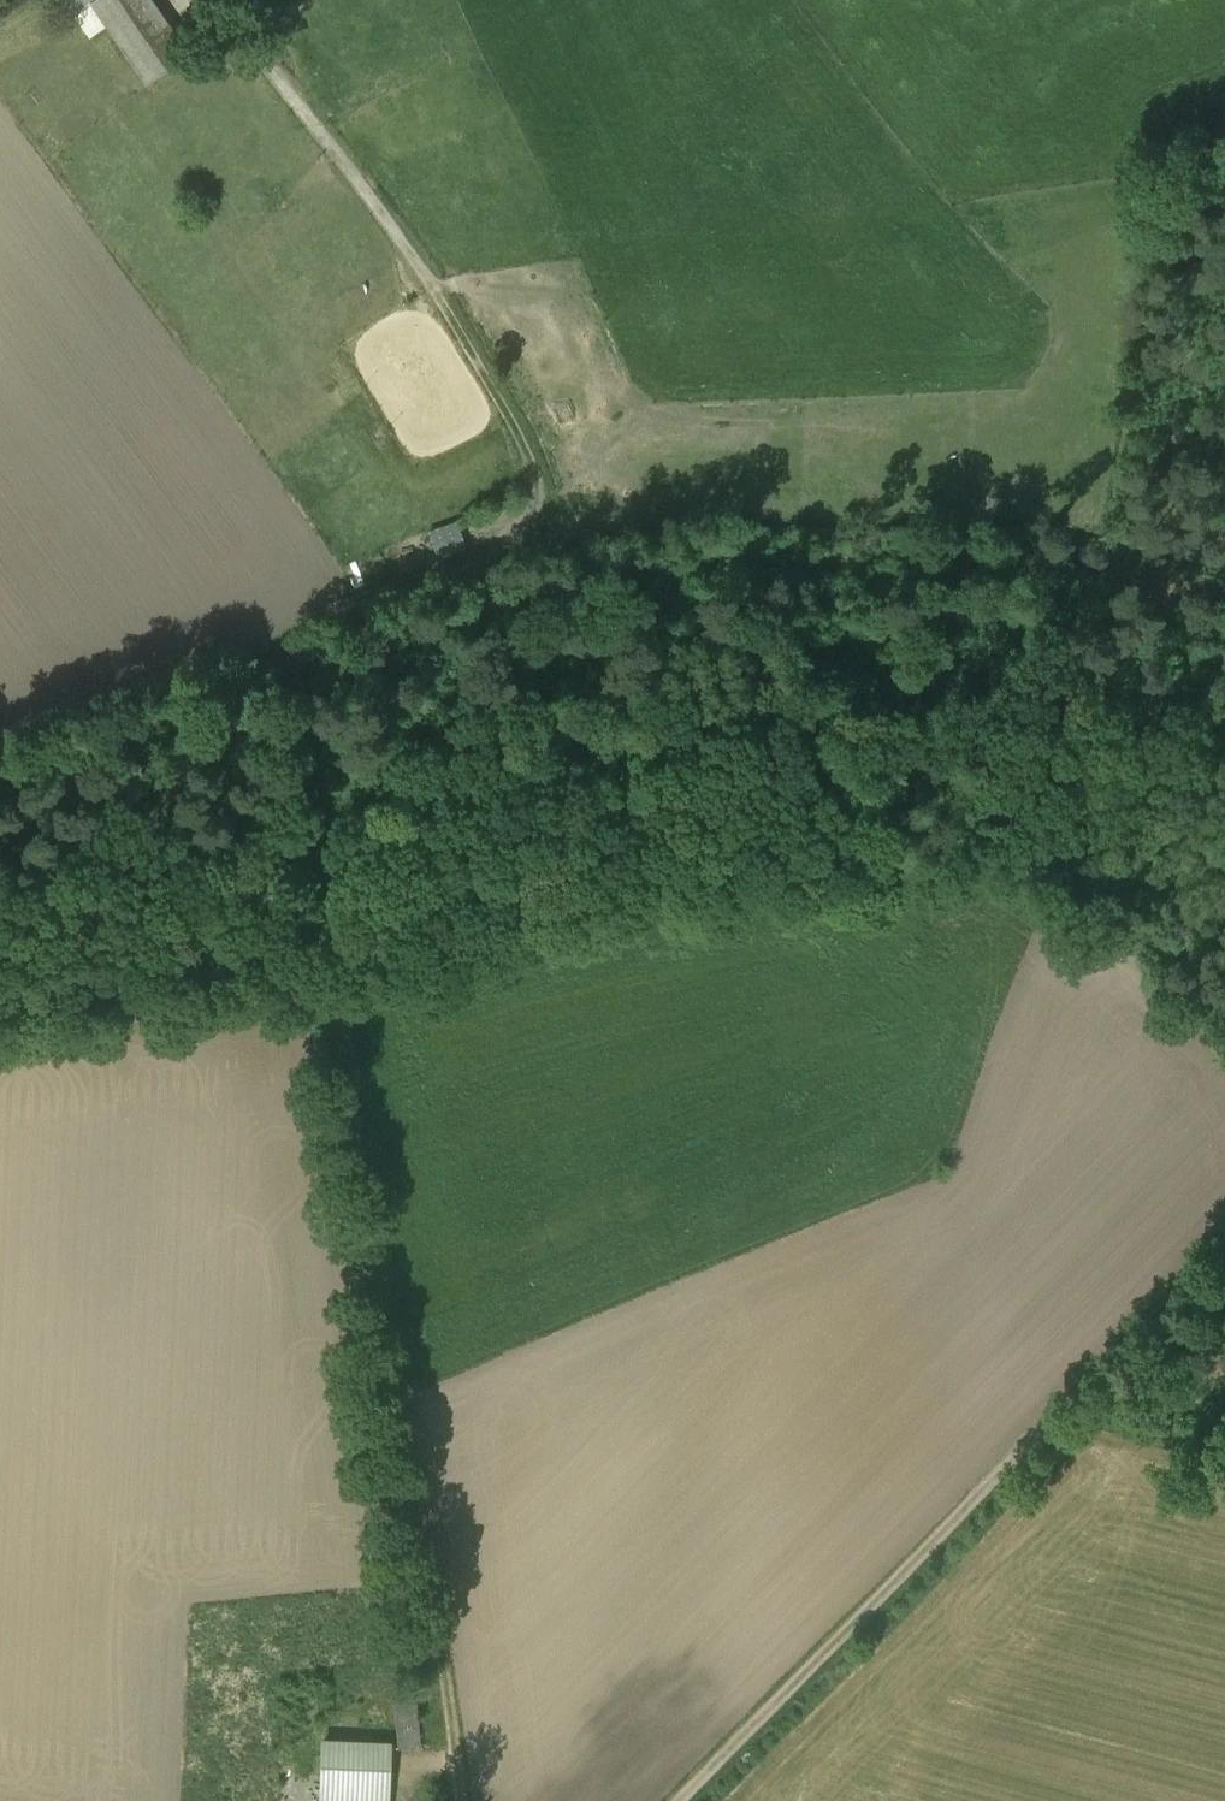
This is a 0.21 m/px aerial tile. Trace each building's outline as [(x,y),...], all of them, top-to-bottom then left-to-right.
[(105,27),(88,0),(65,0),(89,37),(105,27)] [(92,1),(147,81),(188,54),(151,0),(93,0),(92,1)] [(432,529),(442,558),(468,548),(458,519),(432,529)] [(397,1696),(399,1745),(423,1744),(421,1696),(397,1696)] [(319,1748),(318,1800),(386,1800),(386,1748),(319,1748)]
